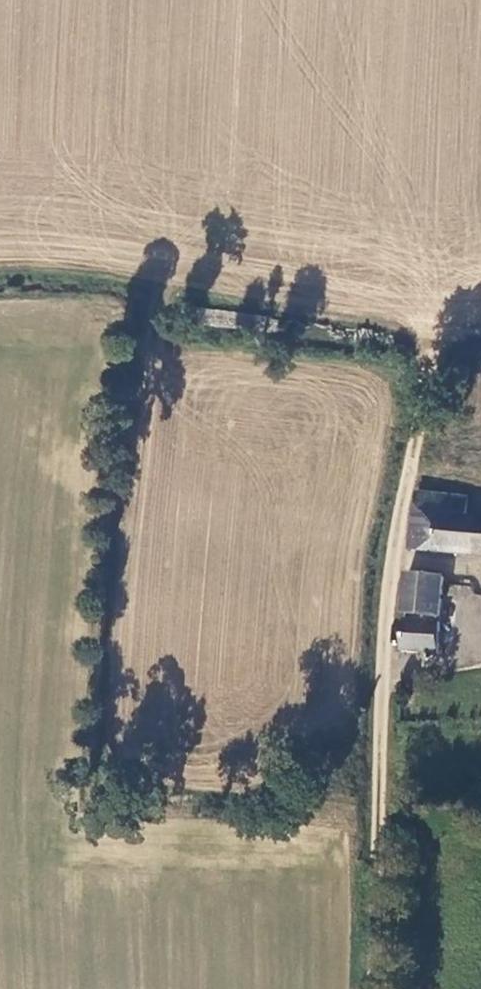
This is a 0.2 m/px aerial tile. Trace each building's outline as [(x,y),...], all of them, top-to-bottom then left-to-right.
[(399,551),(480,560),(480,524),(455,522),(458,502),(407,496),(399,551)] [(400,623),(392,622),(389,653),(426,657),(429,625),(426,625),(426,620),(429,620),(433,580),(396,577),(393,616),(401,617),(400,623)]
